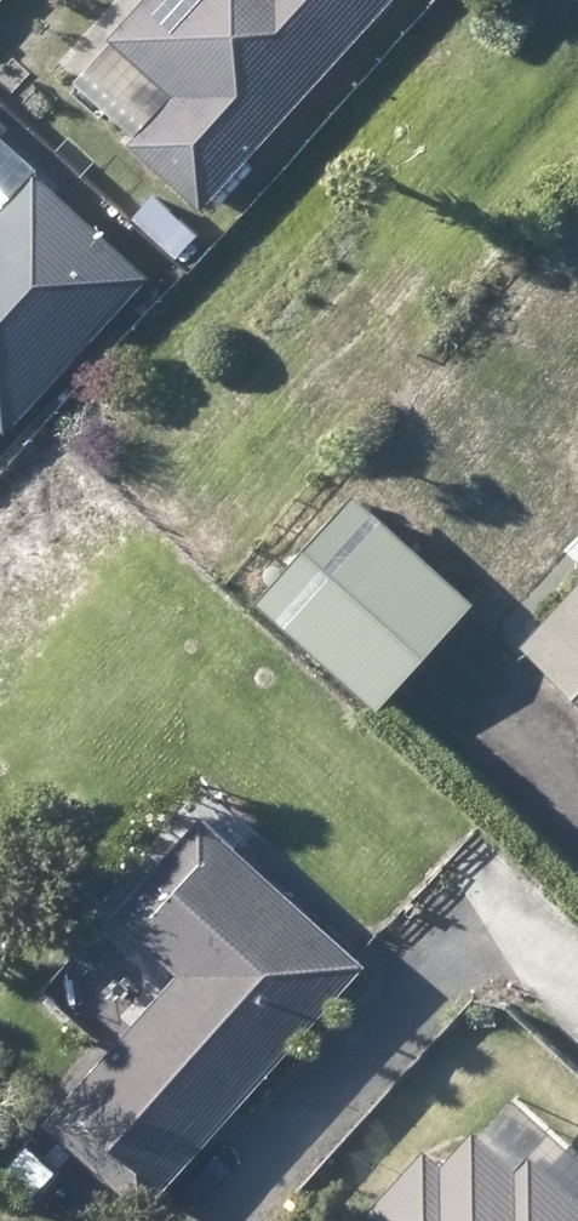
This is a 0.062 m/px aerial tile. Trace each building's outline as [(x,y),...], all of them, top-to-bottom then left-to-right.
[(74,97),(206,213),(395,0),(160,0),(74,97)] [(14,435),(147,285),(31,183),(0,219),(0,422),(14,435)] [(451,608),(461,598),(337,488),(239,595),(363,707),(422,642),(451,608)] [(543,603),(520,628),(506,643),(519,654),(577,708),(577,564),(543,603)] [(131,1205),(352,956),(188,810),(99,911),(165,969),(105,1038),(33,1119),(131,1205)] [(484,1119),(391,1220),(577,1220),(577,1205),(484,1119)] [(17,1140),(0,1160),(0,1172),(23,1193),(47,1168),(17,1140)]
